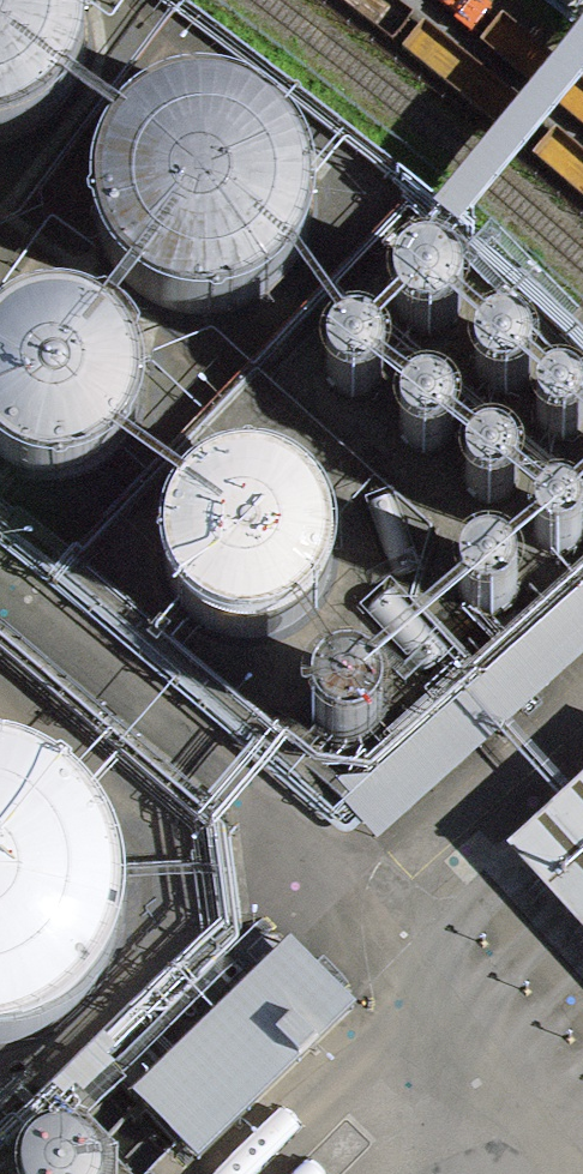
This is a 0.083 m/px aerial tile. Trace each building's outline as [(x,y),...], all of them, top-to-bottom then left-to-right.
[(10,158),(46,137),(71,106),(84,69),(83,29),(71,0),(0,0),(0,159),(10,158)] [(140,132),(116,157),(98,192),(93,231),(103,269),(124,302),(157,326),(195,337),(235,334),(271,318),(299,292),(316,256),(321,217),(311,179),(286,143),(254,121),(215,111),(176,115),(140,132)] [(466,289),(459,281),(447,276),(435,274),(422,277),(412,284),(405,293),(401,305),(401,318),(406,330),(413,337),(423,344),(436,347),(453,343),(464,335),(471,325),(473,313),(472,300),(466,289)] [(115,345),(88,332),(59,328),(30,336),(5,352),(0,359),(0,469),(13,483),(40,496),(69,500),(98,493),(119,481),(139,458),(149,430),(150,400),(140,372),(115,345)] [(351,350),(339,358),(333,368),(331,379),(332,390),(337,400),(341,404),(351,410),(362,413),(373,411),(383,406),(388,401),(394,391),(395,380),(394,369),(391,364),(383,355),(374,350),(362,348),(351,350)] [(538,370),(529,358),(520,352),(509,351),(499,353),(490,358),(482,368),(479,379),(480,389),(485,399),(490,404),(499,409),(509,411),(520,410),(525,407),(533,400),(538,391),(540,381),(538,370)] [(576,401),(566,402),(557,407),(549,417),(547,427),(548,437),(552,445),(558,452),(567,457),(577,457),(582,456),(582,402),(576,401)] [(468,430),(460,416),(451,410),(440,408),(430,409),(420,414),(412,423),(408,433),(408,443),(411,453),(418,462),(427,467),(438,470),(453,466),(461,460),(467,451),(470,440),(468,430)] [(529,485),(521,472),(513,467),(504,465),(494,465),(485,470),(478,477),(474,486),(473,496),(476,505),(482,513),(491,519),(500,521),(514,518),(522,512),(528,504),(530,494),(529,485)] [(216,501),(187,525),(174,551),(170,580),(177,609),(193,633),(210,647),(237,658),(266,659),(294,651),(317,633),(333,609),(340,580),(336,551),(322,524),(300,504),(273,493),(243,492),(216,501)] [(545,526),(540,535),(539,543),(540,552),(545,559),(552,565),(560,568),(568,568),(577,565),(582,560),(582,527),(577,522),(569,519),(560,518),(552,521),(545,526)] [(488,576),(480,580),(474,587),(470,596),(469,606),(472,615),(481,626),(490,630),(500,631),(509,628),(516,624),(522,616),(525,607),(525,597),(522,588),(516,581),(507,576),(497,574),(488,576)] [(341,800),(375,838),(582,652),(582,582),(341,800)] [(336,670),(323,677),(315,683),(308,696),(305,710),(307,725),(314,738),(322,746),(335,752),(350,754),(364,751),(377,742),(386,729),(390,715),(388,700),(377,681),(365,673),(351,669),(336,670)] [(506,841),(582,926),(582,771),(506,841)] [(84,810),(40,783),(0,774),(0,1071),(19,1070),(72,1045),(109,1007),(130,959),(134,906),(119,856),(84,810)] [(345,1009),(279,946),(124,1106),(190,1169),(345,1009)] [(29,1160),(23,1172),(23,1173),(97,1173),(94,1163),(86,1153),(74,1146),(61,1144),(47,1146),(36,1152),(29,1160)]
